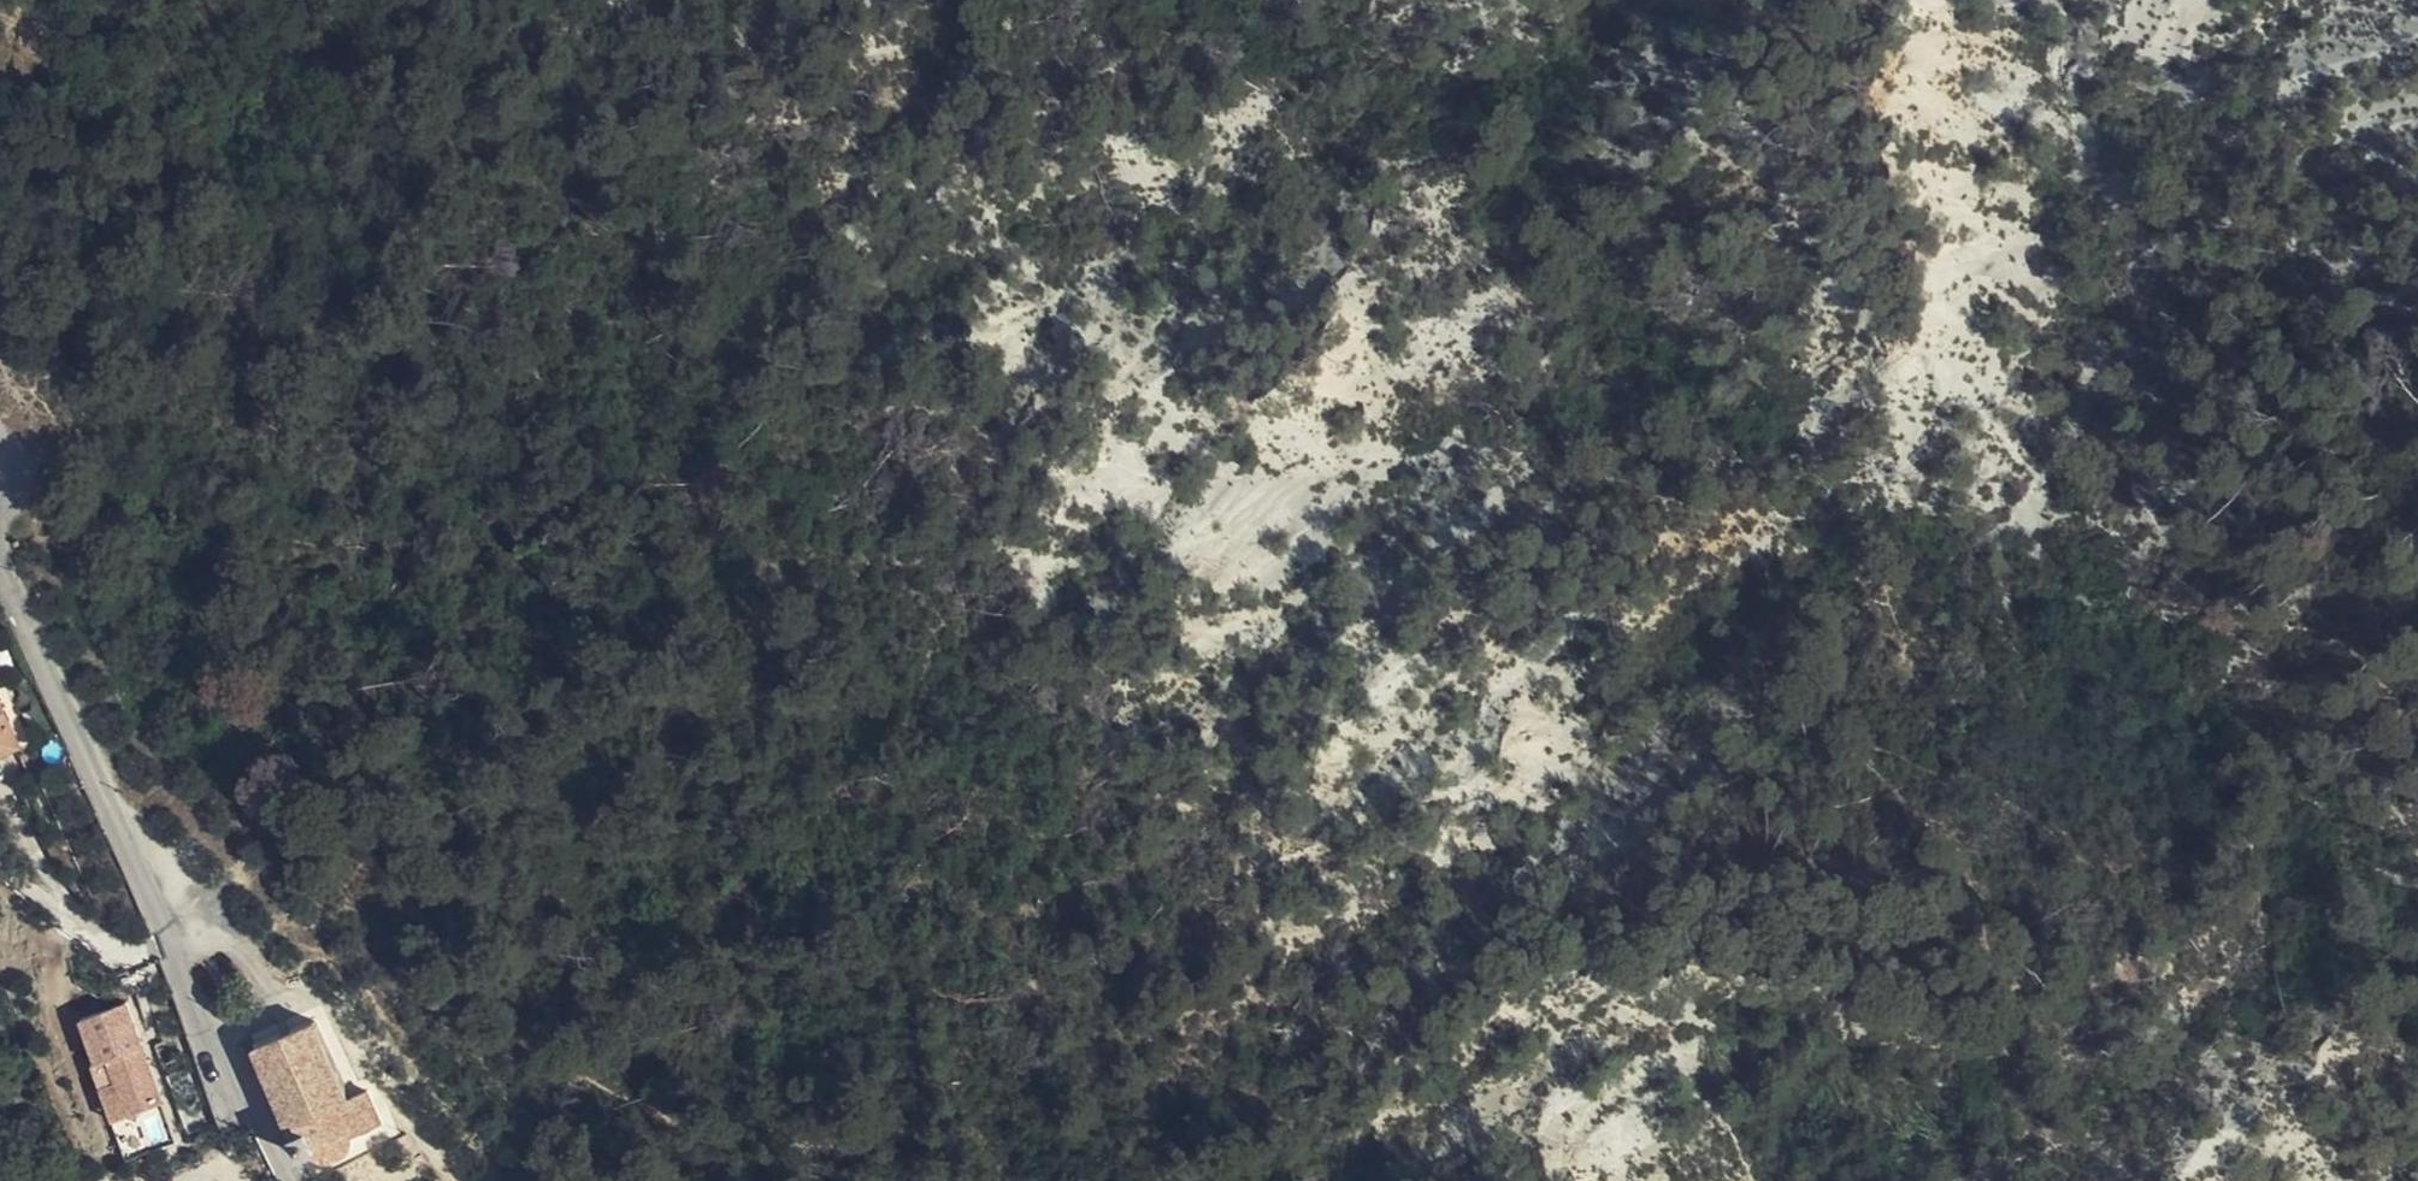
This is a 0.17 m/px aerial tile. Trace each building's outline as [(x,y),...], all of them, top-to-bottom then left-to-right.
[(23,745),(0,697),(0,756),(23,745)] [(125,1006),(78,1024),(94,1067),(89,1069),(110,1123),(163,1103),(125,1006)] [(354,1098),(319,1021),(258,1046),(294,1134),(290,1136),(299,1159),(316,1153),(320,1157),(325,1158),(331,1158),(340,1155),(349,1149),(351,1144),(353,1133),(382,1120),(368,1091),(354,1098)]
